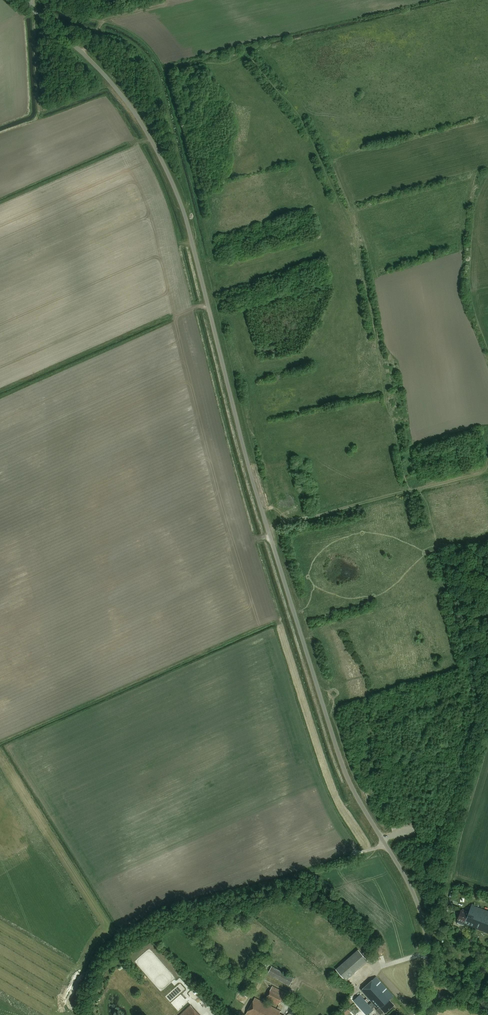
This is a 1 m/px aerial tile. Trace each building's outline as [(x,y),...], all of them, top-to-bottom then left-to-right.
[(463,926),(464,924),(487,934),(487,911),(472,905),(469,912),(463,909),(462,911),(461,910),(458,919),(457,923),(463,926)] [(346,981),(368,961),(358,950),(336,970),(346,981)] [(289,986),(293,978),(271,966),(267,974),(289,986)] [(372,1003),(369,1005),(360,995),(354,1001),(366,1014),(368,1014),(374,1010),(373,1009),(375,1007),(378,1009),(376,1010),(380,1014),(381,1014),(384,1012),(386,1013),(394,1006),(389,1000),(393,997),(376,977),(361,990),(372,1003)] [(278,1005),(284,995),(271,988),(265,998),(278,1005)] [(278,1014),(280,1011),(254,998),(245,1014),(280,1014),(278,1014)] [(190,1005),(180,1014),(199,1014),(190,1005)]
